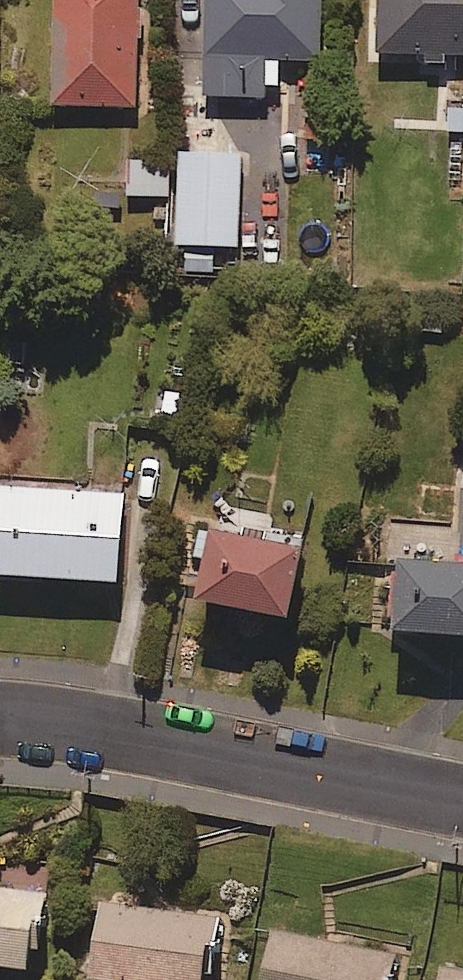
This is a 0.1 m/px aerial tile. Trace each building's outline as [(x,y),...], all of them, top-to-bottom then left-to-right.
[(60,108),(142,110),(145,0),(63,0),(60,108)] [(211,100),(278,100),(278,64),(328,64),(328,0),(211,0),(211,100)] [(385,60),(462,60),(462,0),(385,0),(385,60)] [(244,250),(246,157),(183,155),(181,249),(244,250)] [(173,165),(131,164),(130,198),(172,199),(173,165)] [(2,491),(0,545),(0,581),(127,587),(131,497),(2,491)] [(317,557),(205,535),(200,562),(219,566),(211,610),(303,628),(317,557)] [(415,570),(411,641),(462,644),(462,573),(415,570)] [(0,891),(0,971),(37,974),(44,895),(0,891)] [(105,933),(82,930),(76,979),(215,979),(223,920),(108,905),(105,933)] [(282,936),(273,979),(395,979),(399,959),(282,936)]
